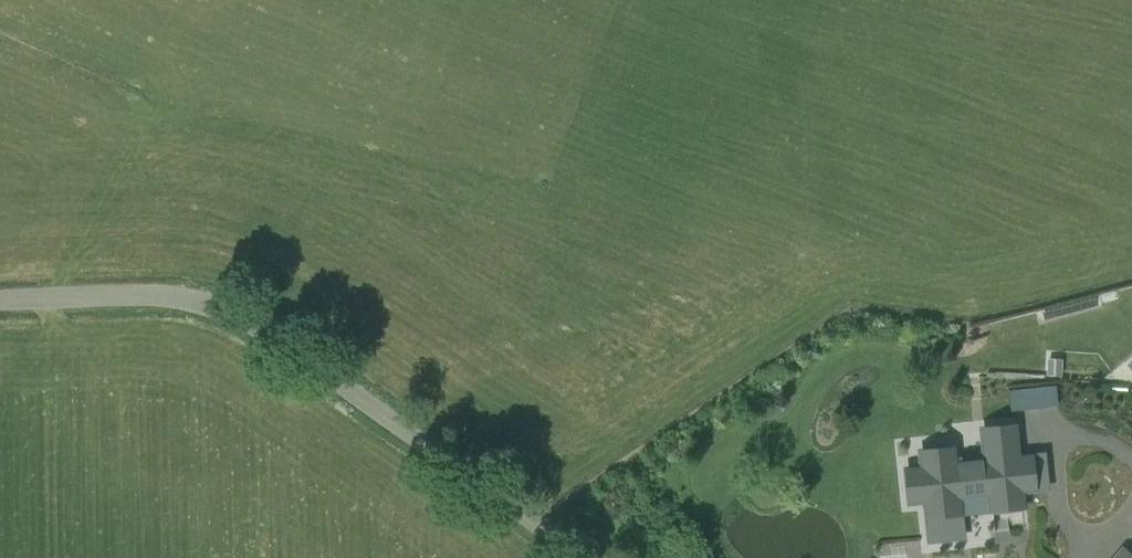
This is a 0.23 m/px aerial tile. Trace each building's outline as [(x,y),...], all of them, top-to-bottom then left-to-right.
[(976,500),(976,516),(1008,516),(1008,500),(1020,500),(1020,468),(1008,468),(1008,436),(976,436),(976,464),(944,464),(944,452),(912,452),(912,468),(897,468),(897,500),(912,500),(912,516),(944,516),(944,500),(976,500)] [(908,542),(880,543),(881,557),(908,557),(908,542)] [(1115,557),(1131,557),(1121,550),(1115,557)]
